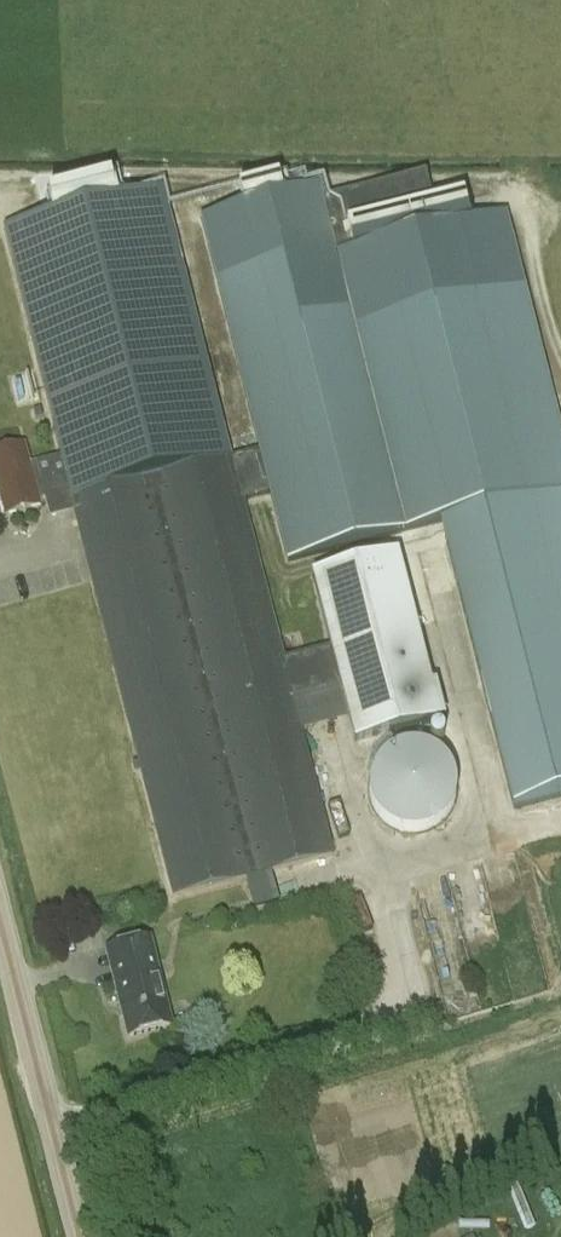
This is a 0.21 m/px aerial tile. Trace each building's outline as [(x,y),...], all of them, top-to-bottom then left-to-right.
[(506,214),(473,222),(466,194),(435,202),(428,171),(321,198),(319,189),(200,219),(259,453),(269,493),(287,562),(439,522),(512,809),(560,797),(560,429),(506,214)] [(71,501),(151,480),(154,479),(232,460),(164,190),(3,230),(60,457),(71,501)] [(60,457),(47,460),(28,464),(23,445),(0,452),(0,519),(41,508),(39,502),(45,500),(50,519),(74,513),(71,501),(60,457)] [(334,648),(286,661),(251,523),(245,500),(269,493),(259,453),(232,460),(154,479),(171,545),(173,545),(257,875),(258,877),(336,856),(305,734),(296,699),(344,687),(334,648)] [(91,583),(133,755),(170,899),(246,880),(249,879),(249,877),(212,735),(151,480),(71,501),(74,513),(91,583)] [(316,579),(334,648),(344,687),(358,744),(443,723),(401,557),(316,579)] [(379,780),(397,839),(458,821),(434,741),(382,756),(388,777),(379,780)] [(172,1028),(150,940),(106,951),(128,1039),(172,1028)]
